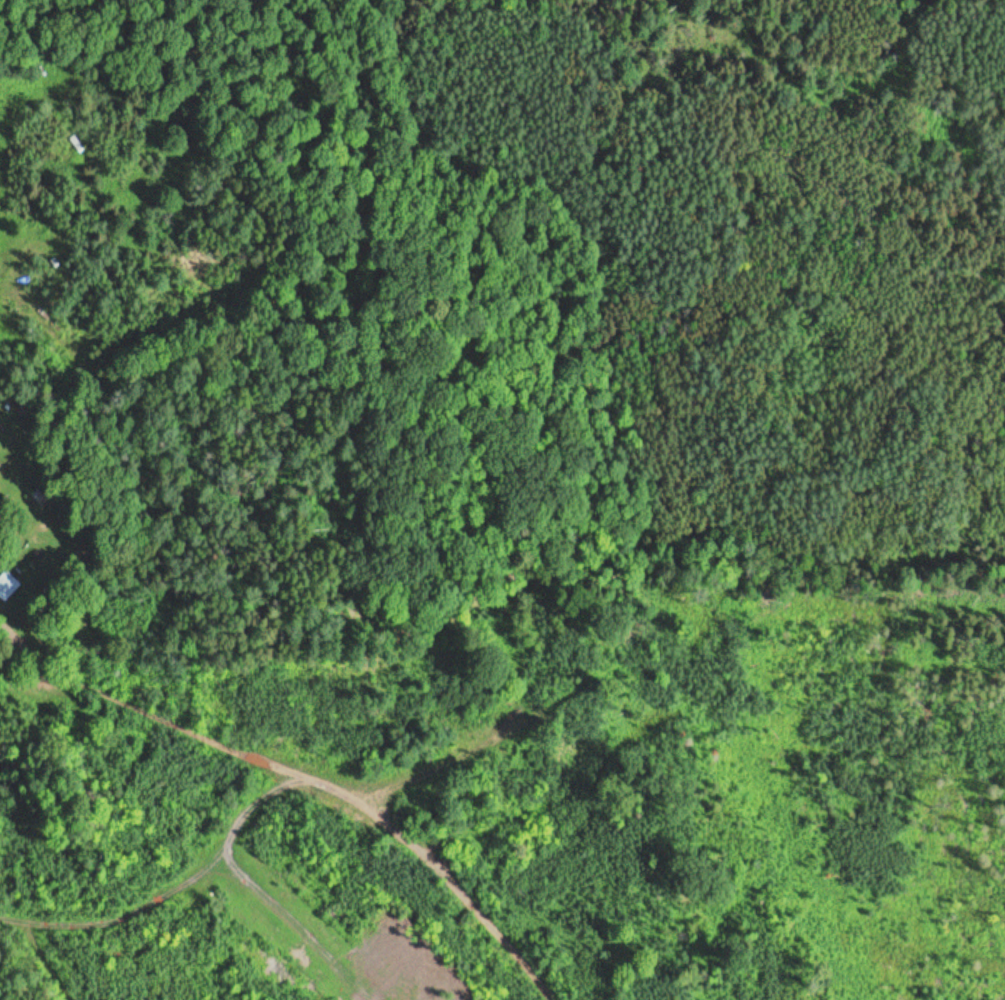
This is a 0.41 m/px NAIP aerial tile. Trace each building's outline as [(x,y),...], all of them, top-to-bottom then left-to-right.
[(5,570),(0,575),(0,599),(2,602),(20,584),(5,570)]
